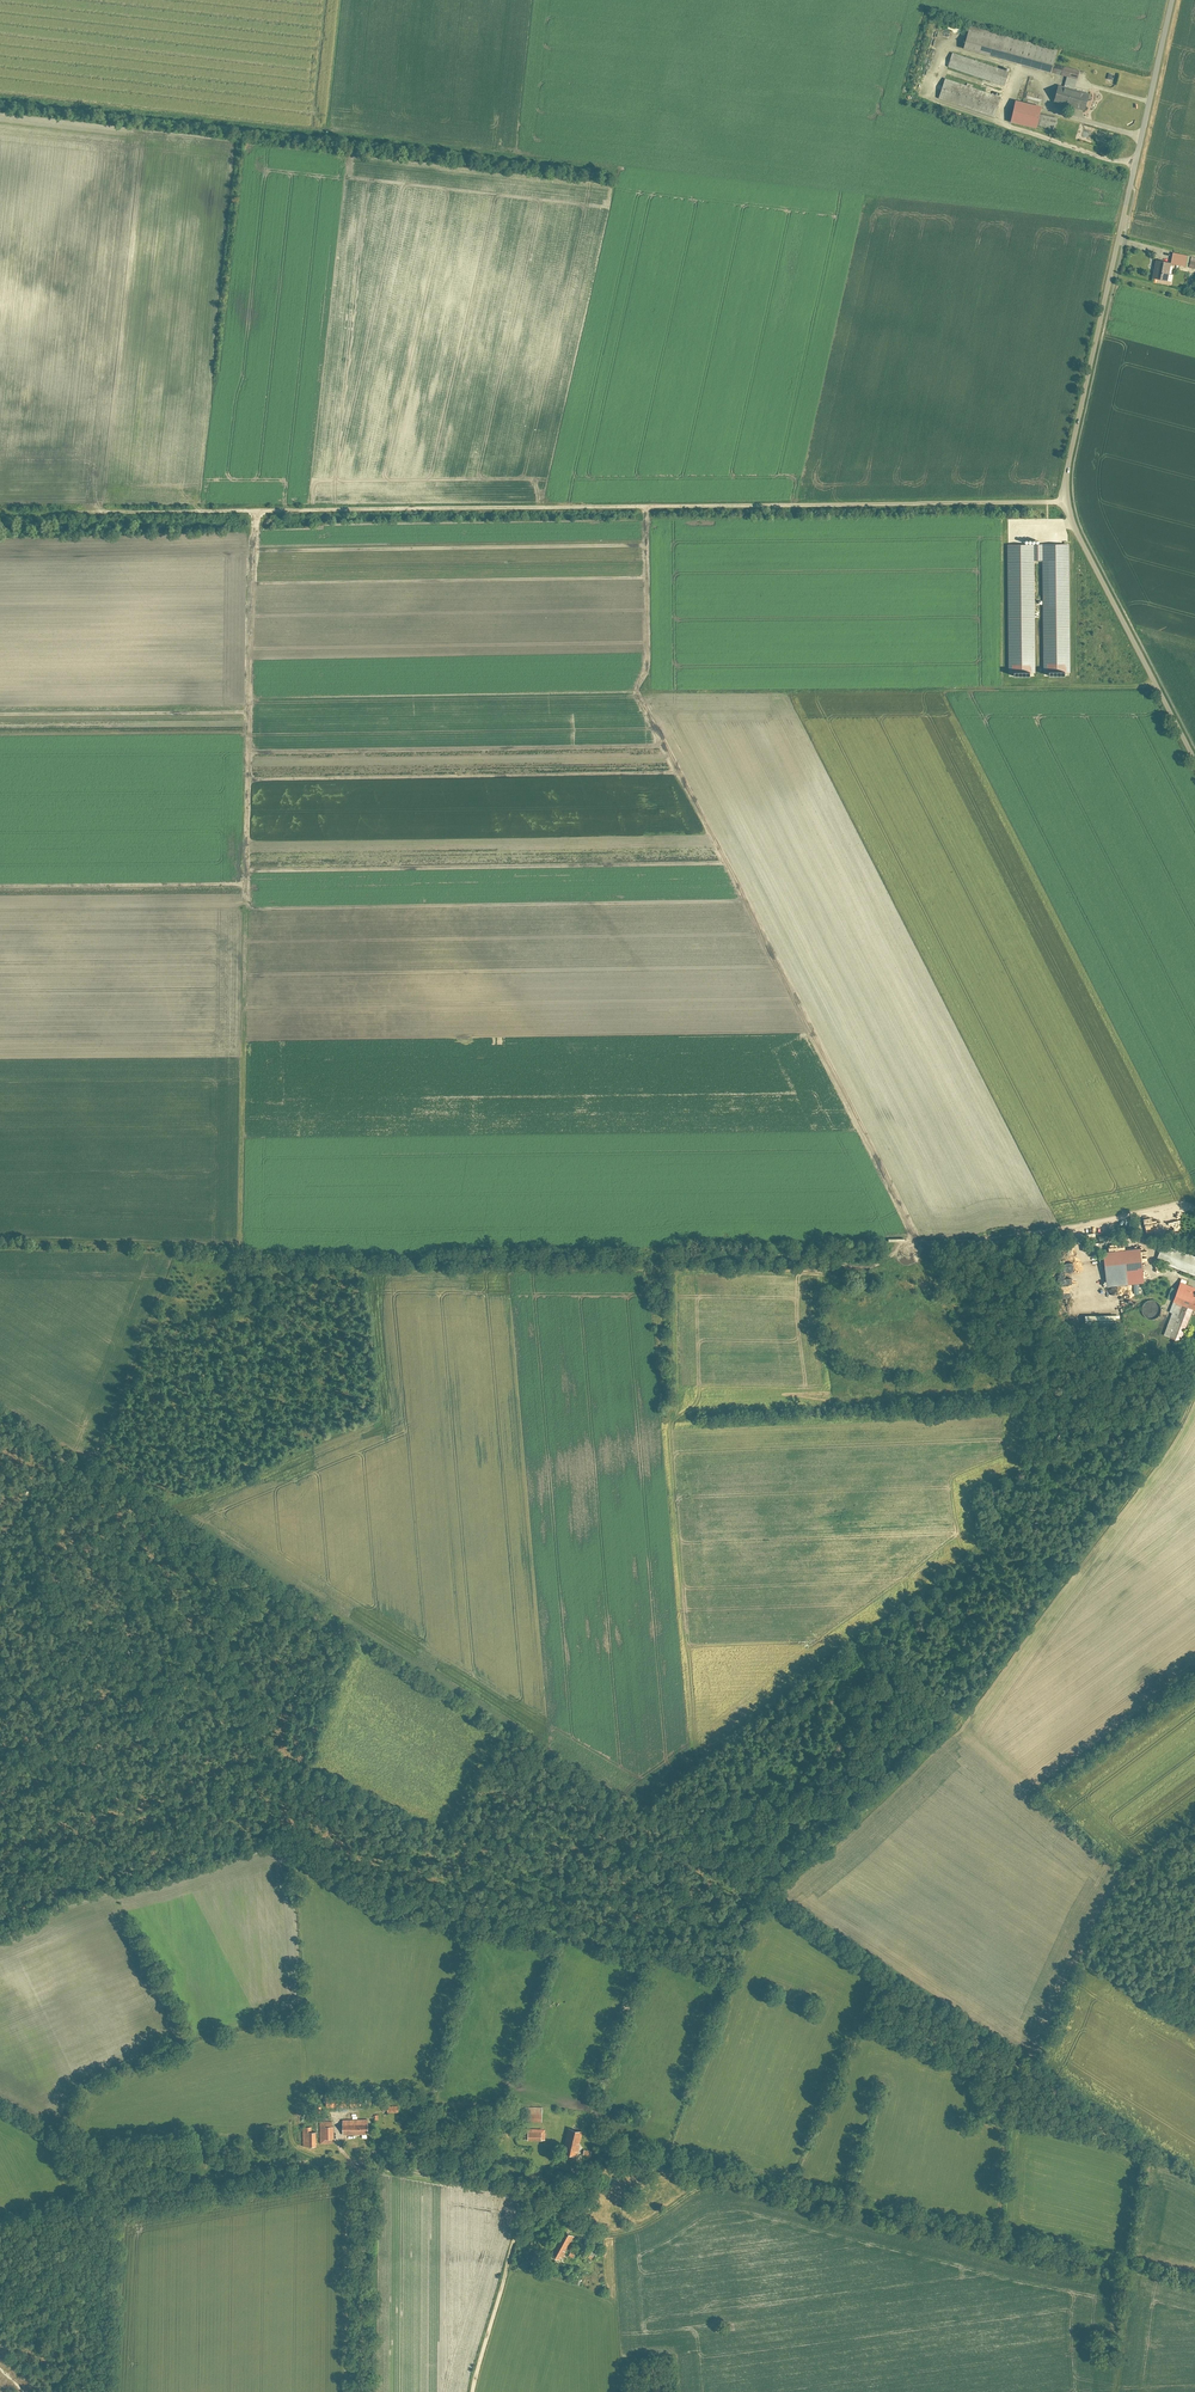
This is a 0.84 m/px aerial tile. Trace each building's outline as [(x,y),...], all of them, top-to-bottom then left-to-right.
[(968,25),(962,48),(1065,77),(1062,86),(1055,85),(1051,102),(1083,110),(1087,93),(1072,89),(1078,70),(1051,63),(1055,49),(968,25)] [(950,53),(946,67),(1003,85),(1007,71),(950,53)] [(1039,80),(1021,76),(1016,95),(1034,100),(1039,80)] [(999,96),(943,78),(937,98),(993,116),(999,96)] [(1039,105),(1014,99),(1009,122),(1052,131),(1056,117),(1038,113),(1039,105)] [(1174,253),(1172,265),(1186,267),(1188,255),(1174,253)] [(1156,261),(1153,279),(1167,282),(1171,264),(1156,261)] [(1038,544),(1005,544),(1006,676),(1039,675),(1038,544)] [(1071,544),(1038,544),(1039,675),(1072,675),(1071,544)] [(1107,1254),(1110,1286),(1144,1283),(1142,1251),(1107,1254)] [(1193,1295),(1194,1288),(1180,1284),(1174,1304),(1194,1311),(1194,1296),(1193,1295)] [(1142,1312),(1146,1317),(1153,1319),(1159,1317),(1162,1313),(1162,1306),(1160,1302),(1154,1299),(1147,1300),(1143,1305),(1142,1312)] [(1098,1302),(1099,1321),(1114,1320),(1113,1301),(1098,1302)] [(348,2107),(349,2097),(327,2097),(327,2107),(348,2107)] [(351,2107),(363,2107),(363,2099),(351,2099),(351,2107)] [(526,2107),(525,2121),(542,2122),(543,2108),(526,2107)] [(343,2135),(368,2134),(368,2120),(343,2120),(343,2135)] [(321,2144),(333,2143),(333,2122),(321,2122),(321,2144)] [(303,2146),(317,2146),(317,2132),(312,2132),(312,2127),(303,2127),(303,2146)] [(577,2156),(583,2132),(569,2128),(563,2152),(577,2156)] [(545,2140),(545,2130),(525,2129),(525,2140),(545,2140)] [(561,2223),(566,2220),(561,2212),(556,2215),(561,2223)] [(561,2261),(575,2236),(563,2230),(550,2255),(561,2261)] [(594,2260),(599,2243),(591,2241),(587,2258),(594,2260)]
